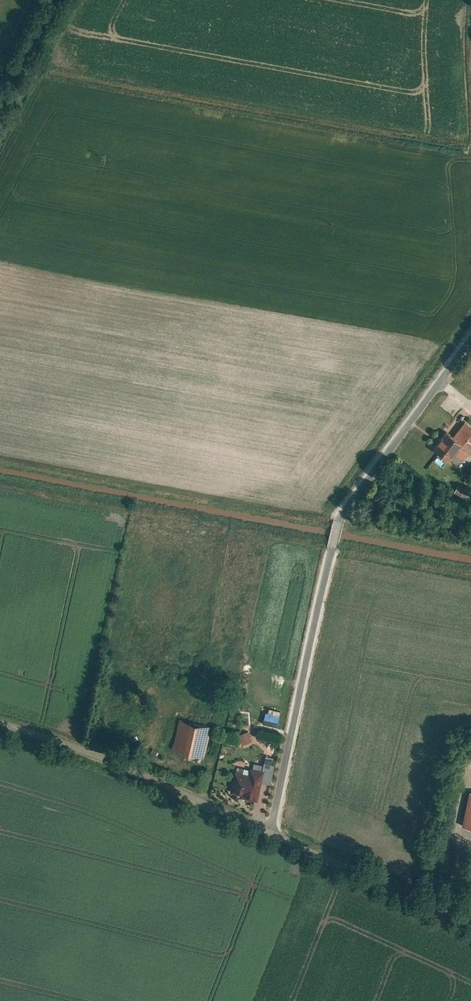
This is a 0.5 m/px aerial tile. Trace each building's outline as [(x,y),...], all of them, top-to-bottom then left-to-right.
[(462,439),(468,443),(470,445),(470,428),(469,427),(464,435),(462,439)] [(447,444),(462,453),(465,447),(468,443),(462,439),(464,435),(455,430),(447,444)] [(179,719),(172,748),(203,756),(211,728),(179,719)] [(257,727),(275,731),(276,726),(258,722),(257,727)] [(277,740),(278,732),(255,728),(254,736),(277,740)] [(240,742),(250,740),(248,730),(237,733),(240,742)] [(250,769),(234,765),(229,786),(260,793),(267,767),(252,763),(250,769)]
